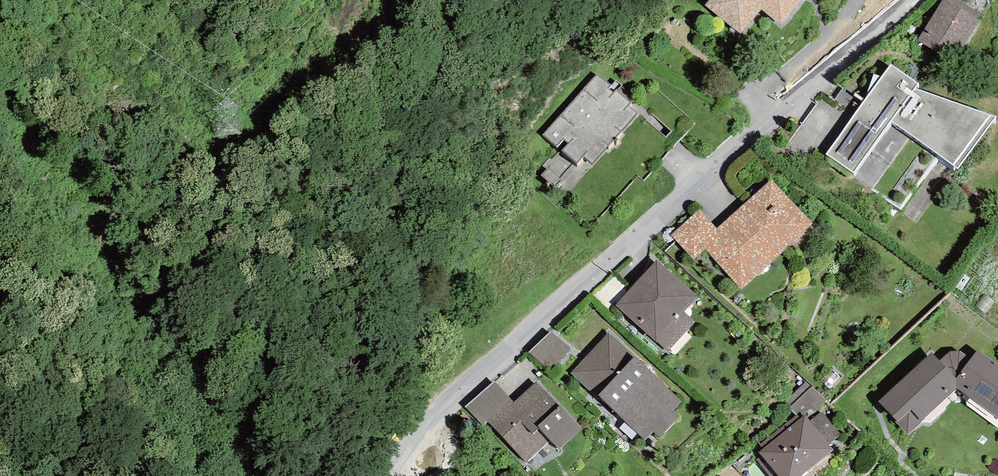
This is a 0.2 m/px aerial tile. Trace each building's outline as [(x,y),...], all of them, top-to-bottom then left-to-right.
[(782,25),(803,0),(710,0),(705,6),(740,35),(761,10),(782,25)] [(959,0),(948,0),(948,1),(945,0),(943,0),(918,40),(955,63),(981,20),(978,19),(981,13),(959,0)] [(958,169),(996,118),(916,88),(918,83),(890,65),(827,154),(854,172),(891,122),(958,169)] [(543,135),(577,163),(584,156),(592,163),(637,114),(629,105),(632,102),(596,75),(543,135)] [(705,249),(742,289),(813,223),(771,180),(717,228),(699,209),(672,235),(693,259),(705,249)] [(684,312),(698,296),(658,260),(616,305),(668,352),(695,322),(684,312)] [(570,348),(551,332),(529,353),(550,371),(570,348)] [(674,411),(682,403),(609,332),(570,373),(596,398),(598,395),(645,441),(654,433),(659,439),(680,417),(674,411)] [(978,350),(971,358),(959,351),(950,352),(940,360),(932,353),(878,402),(897,421),(895,423),(908,435),(957,388),(997,419),(997,365),(978,350)] [(559,450),(583,428),(537,379),(514,402),(511,399),(487,422),(526,463),(551,441),(559,450)] [(487,422),(511,399),(495,381),(465,407),(482,425),(487,422)] [(827,401),(807,381),(784,402),(795,415),(797,413),(801,418),(805,415),(807,418),(827,401)] [(834,450),(829,444),(841,435),(822,411),(810,421),(807,418),(805,415),(801,418),(797,413),(795,415),(759,445),(762,449),(758,452),(761,455),(756,459),(770,475),(801,475),(834,450)]
